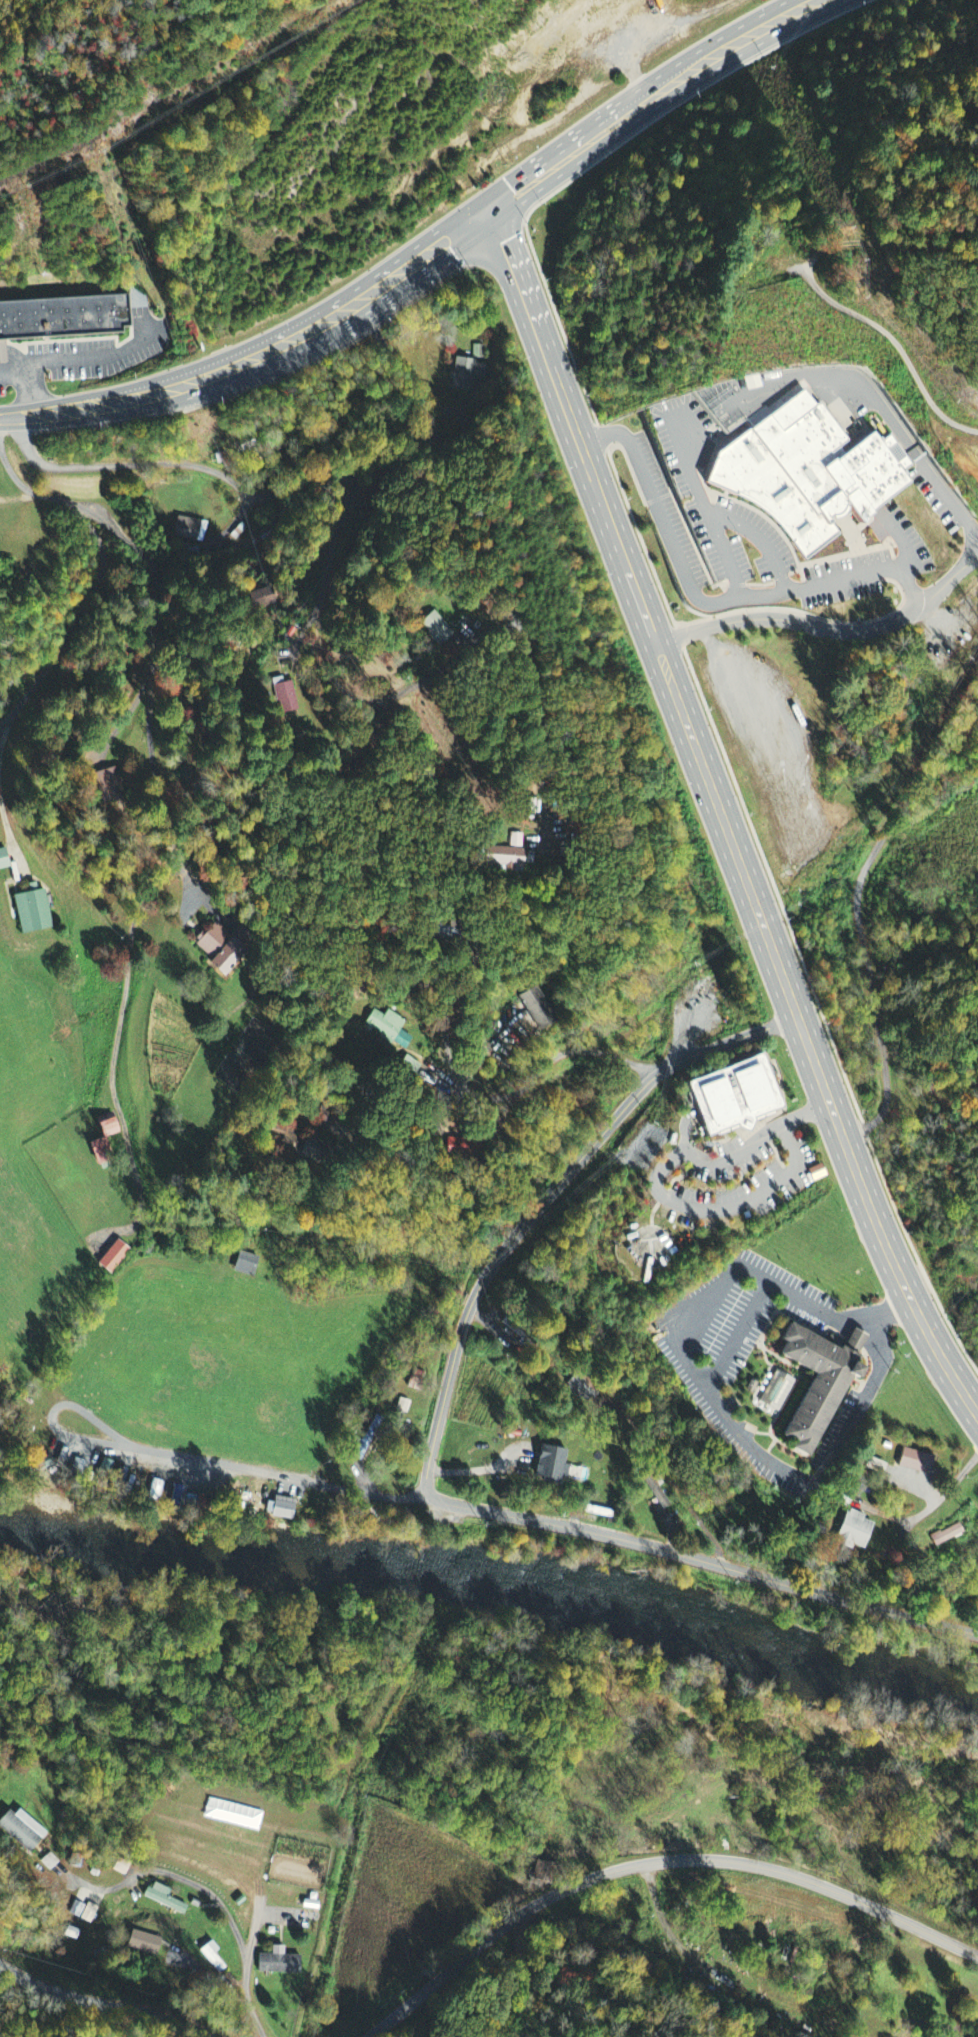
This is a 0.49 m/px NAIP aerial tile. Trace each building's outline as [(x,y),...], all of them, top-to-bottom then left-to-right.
[(118,331),(0,338),(0,299),(126,292),(128,324),(118,324),(118,331)] [(475,356),(485,356),(485,343),(475,343),(475,356)] [(458,356),(454,385),(474,387),(476,374),(486,375),(488,362),(478,361),(479,358),(458,356)] [(707,478),(743,496),(767,512),(788,537),(799,555),(838,532),(824,515),(828,514),(834,514),(843,509),(845,502),(860,520),(866,517),(864,515),(873,510),(872,508),(913,481),(906,470),(918,464),(896,433),(885,441),(877,429),(845,451),(841,444),(850,438),(825,400),(821,403),(810,388),(753,426),(754,428),(720,450),(707,478)] [(240,441),(252,437),(258,442),(243,450),(240,441)] [(174,539),(203,545),(207,524),(178,519),(174,539)] [(423,612),(445,634),(431,647),(410,625),(423,612)] [(283,680),(292,709),(277,714),(268,684),(283,680)] [(96,774),(101,803),(120,800),(115,770),(96,774)] [(523,843),(512,842),(512,829),(524,830),(523,843)] [(528,845),(488,842),(488,849),(473,848),(472,859),(503,861),(503,866),(527,867),(528,845)] [(12,870),(12,851),(0,851),(0,870),(12,870)] [(10,898),(18,936),(51,929),(45,901),(50,900),(48,890),(10,898)] [(431,932),(462,942),(467,928),(435,918),(431,932)] [(209,960),(207,962),(220,977),(247,954),(219,922),(194,944),(209,960)] [(523,991),(543,1027),(562,1017),(543,980),(523,991)] [(364,1024),(406,1049),(415,1034),(402,1026),(407,1019),(390,1008),(387,1014),(374,1006),(364,1024)] [(759,1051),(679,1080),(699,1135),(731,1124),(732,1125),(743,1131),(749,1119),(748,1117),(779,1106),(759,1051)] [(401,1062),(417,1073),(423,1063),(407,1053),(401,1062)] [(327,1118),(319,1115),(321,1108),(329,1111),(327,1118)] [(87,1145),(92,1162),(113,1156),(107,1139),(118,1136),(112,1115),(92,1121),(98,1141),(87,1145)] [(271,1118),(295,1126),(293,1133),(303,1136),(297,1153),(278,1147),(281,1136),(267,1132),(271,1118)] [(310,1134),(304,1151),(318,1155),(316,1160),(338,1167),(345,1146),(310,1134)] [(480,1137),(450,1136),(449,1154),(479,1156),(480,1137)] [(820,1162),(808,1167),(814,1179),(826,1174),(820,1162)] [(134,1248),(113,1272),(101,1261),(121,1238),(134,1248)] [(241,1249),(235,1268),(255,1273),(260,1255),(241,1249)] [(502,1320),(534,1348),(540,1341),(507,1313),(502,1320)] [(786,1320),(776,1340),(781,1342),(775,1354),(812,1373),(779,1436),(790,1441),(786,1449),(804,1459),(848,1376),(852,1378),(858,1368),(852,1365),(857,1356),(855,1355),(865,1335),(852,1328),(845,1342),(828,1334),(825,1340),(786,1320)] [(408,1375),(405,1385),(417,1389),(423,1370),(413,1367),(411,1374),(408,1375)] [(578,1367),(565,1383),(587,1401),(600,1386),(578,1367)] [(775,1368),(794,1378),(777,1410),(758,1400),(775,1368)] [(757,1382),(752,1392),(746,1389),(751,1379),(757,1382)] [(398,1396),(395,1408),(406,1412),(410,1400),(398,1396)] [(373,1414),(350,1455),(359,1459),(381,1418),(373,1414)] [(537,1444),(532,1474),(540,1475),(540,1480),(557,1483),(562,1448),(537,1444)] [(927,1478),(932,1459),(901,1450),(896,1468),(927,1478)] [(643,1478),(662,1507),(669,1502),(650,1473),(643,1478)] [(840,1487),(834,1497),(846,1504),(852,1494),(840,1487)] [(270,1514),(289,1518),(293,1498),(274,1494),(270,1514)] [(615,1518),(583,1512),(584,1504),(616,1511),(615,1518)] [(847,1507),(832,1542),(849,1549),(851,1543),(861,1548),(871,1523),(861,1519),(863,1514),(847,1507)] [(956,1522),(928,1535),(933,1545),(961,1531),(956,1522)] [(816,1523),(812,1531),(821,1536),(825,1528),(816,1523)] [(977,1592),(977,1584),(968,1580),(965,1587),(977,1592)] [(0,1823),(0,1828),(30,1855),(47,1835),(19,1810),(14,1817),(9,1812),(0,1823)] [(183,1915),(186,1907),(166,1899),(169,1891),(149,1883),(143,1900),(183,1915)] [(68,1915),(92,1925),(98,1909),(86,1904),(85,1908),(73,1903),(68,1915)] [(64,1937),(76,1941),(79,1932),(67,1928),(64,1937)] [(160,1940),(133,1932),(128,1949),(155,1957),(160,1940)] [(300,1974),(300,1957),(283,1957),(283,1947),(270,1948),(270,1956),(256,1956),(257,1975),(300,1974)]
